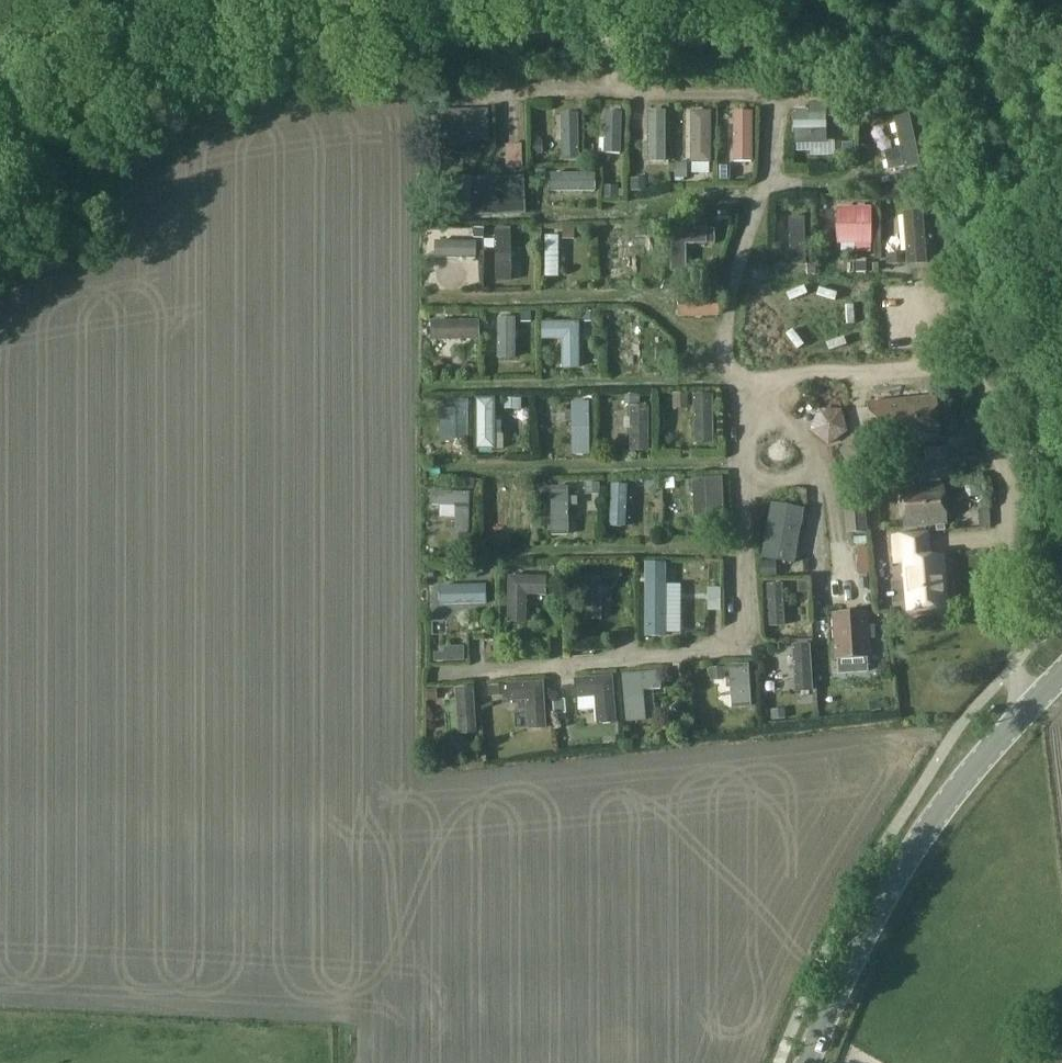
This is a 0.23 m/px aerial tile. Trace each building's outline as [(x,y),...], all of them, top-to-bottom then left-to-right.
[(808,111),(794,111),(794,134),(794,146),(795,146),(826,145),(826,144),(825,106),(808,106),(808,111)] [(488,111),(439,112),(439,142),(488,141),(488,111)] [(649,112),(649,163),(667,163),(667,112),(649,112)] [(692,164),(712,164),(712,112),(692,112),(692,164)] [(622,156),(624,114),(607,114),(606,155),(622,156)] [(561,118),(556,118),(557,143),(562,143),(563,161),(580,160),(579,115),(561,115),(561,118)] [(894,118),(900,149),(885,152),(889,170),(904,167),(905,169),(920,166),(910,115),(894,118)] [(752,123),(735,123),(735,164),(752,164),(752,123)] [(541,143),(532,143),(532,156),(541,156),(541,143)] [(854,146),(843,146),(844,160),(854,160),(854,146)] [(520,149),(506,150),(507,167),(520,166),(520,149)] [(686,166),(675,166),(675,181),(686,181),(686,166)] [(718,169),(718,183),(730,183),(730,168),(718,169)] [(544,172),(536,171),(536,181),(545,181),(544,172)] [(913,172),(904,174),(906,186),(916,184),(913,172)] [(597,174),(551,174),(551,192),(597,192),(597,174)] [(455,180),(455,222),(471,222),(471,216),(477,216),(525,214),(525,211),(524,181),(476,183),(469,183),(469,180),(455,180)] [(645,180),(631,180),(631,192),(645,192),(645,180)] [(617,190),(604,190),(604,201),(617,201),(617,190)] [(873,209),(838,209),(839,245),(842,245),(855,245),(855,252),(871,253),(871,244),(873,244),(873,209)] [(925,213),(905,214),(909,267),(929,266),(925,213)] [(790,218),(789,266),(806,266),(806,218),(790,218)] [(707,228),(671,229),(672,273),(687,273),(687,245),(707,245),(707,228)] [(605,281),(622,280),(621,229),(603,230),(605,281)] [(473,230),(473,239),(483,240),(483,231),(473,230)] [(575,230),(563,230),(563,241),(575,241),(575,230)] [(645,230),(632,230),(632,241),(646,241),(645,230)] [(496,283),(512,283),(511,231),(495,231),(496,283)] [(560,238),(544,238),(544,280),(560,280),(560,238)] [(494,250),(493,241),(483,241),(482,250),(494,250)] [(436,243),(436,260),(477,261),(478,244),(436,243)] [(901,257),(887,258),(888,267),(902,266),(901,257)] [(816,263),(808,264),(808,275),(816,275),(816,263)] [(866,264),(856,264),(857,274),(866,274),(866,264)] [(719,287),(679,289),(680,316),(720,315),(719,287)] [(739,340),(741,384),(784,382),(784,370),(832,369),(831,335),(860,334),(860,330),(833,331),(832,308),(738,311),(738,325),(819,322),(820,338),(739,340)] [(580,315),(580,325),(591,325),(590,315),(580,315)] [(520,316),(520,326),(531,326),(531,316),(520,316)] [(500,360),(517,360),(517,320),(500,319),(500,360)] [(431,322),(431,341),(480,341),(480,322),(431,322)] [(542,340),(562,340),(563,369),(579,369),(579,323),(542,323),(542,340)] [(468,367),(468,379),(477,379),(478,368),(468,367)] [(625,396),(624,406),(639,406),(639,396),(625,396)] [(690,412),(690,396),(674,396),(675,412),(690,412)] [(695,396),(694,445),(715,445),(716,397),(695,396)] [(936,398),(870,402),(873,445),(939,440),(936,398)] [(496,399),(477,399),(477,452),(497,452),(497,436),(502,436),(502,423),(497,423),(496,399)] [(502,411),(522,411),(522,401),(503,400),(502,411)] [(573,456),(591,456),(590,404),(573,404),(573,456)] [(649,408),(630,407),(629,452),(648,452),(649,408)] [(443,451),(443,408),(427,408),(427,451),(443,451)] [(813,426),(811,431),(828,445),(846,431),(842,411),(819,410),(813,426)] [(674,478),(665,479),(666,490),(675,489),(674,478)] [(723,478),(693,479),(694,519),(708,518),(709,532),(725,531),(723,478)] [(661,488),(651,479),(644,485),(653,495),(661,488)] [(456,494),(473,495),(474,484),(457,483),(456,494)] [(600,483),(585,484),(585,495),(600,494),(600,483)] [(497,485),(497,536),(511,536),(511,485),(497,485)] [(627,529),(629,487),(613,486),(611,528),(627,529)] [(945,487),(901,489),(903,526),(947,524),(945,487)] [(569,536),(568,488),(550,488),(551,537),(569,536)] [(864,492),(843,494),(847,534),(868,532),(864,492)] [(430,495),(430,509),(439,510),(455,510),(454,523),(454,535),(469,536),(469,496),(430,495)] [(772,502),(762,558),(795,563),(805,509),(772,502)] [(928,535),(895,537),(897,562),(907,561),(910,608),(946,606),(942,554),(930,555),(928,535)] [(473,536),(459,536),(459,553),(473,553),(473,536)] [(865,576),(859,556),(843,560),(849,581),(865,576)] [(776,562),(761,562),(762,577),(777,577),(776,562)] [(666,563),(646,563),(646,636),(666,636),(666,563)] [(613,569),(613,578),(621,578),(621,569),(613,569)] [(547,597),(547,579),(509,578),(508,625),(526,625),(527,597),(547,597)] [(601,578),(584,579),(585,621),(601,621),(601,578)] [(808,583),(797,584),(798,594),(808,594),(808,583)] [(439,587),(439,606),(486,605),(486,586),(439,587)] [(836,660),(839,660),(869,658),(871,657),(868,611),(833,613),(836,660)] [(444,654),(434,654),(434,663),(445,663),(444,654)] [(749,663),(730,665),(730,666),(733,708),(752,707),(749,663)] [(724,669),(711,670),(711,682),(725,681),(724,669)] [(661,673),(623,677),(628,725),(647,723),(644,693),(663,691),(661,673)] [(615,678),(576,681),(577,701),(597,700),(599,726),(619,725),(615,678)] [(546,684),(508,685),(509,703),(526,702),(528,732),(548,731),(546,684)] [(503,686),(489,687),(490,697),(503,696),(503,686)] [(475,689),(456,690),(459,736),(478,735),(475,689)] [(435,692),(425,693),(427,703),(436,702),(435,692)] [(564,702),(553,702),(554,716),(565,715),(564,702)] [(680,702),(673,709),(680,716),(687,709),(680,702)] [(772,712),(773,721),(786,719),(785,710),(772,712)]
